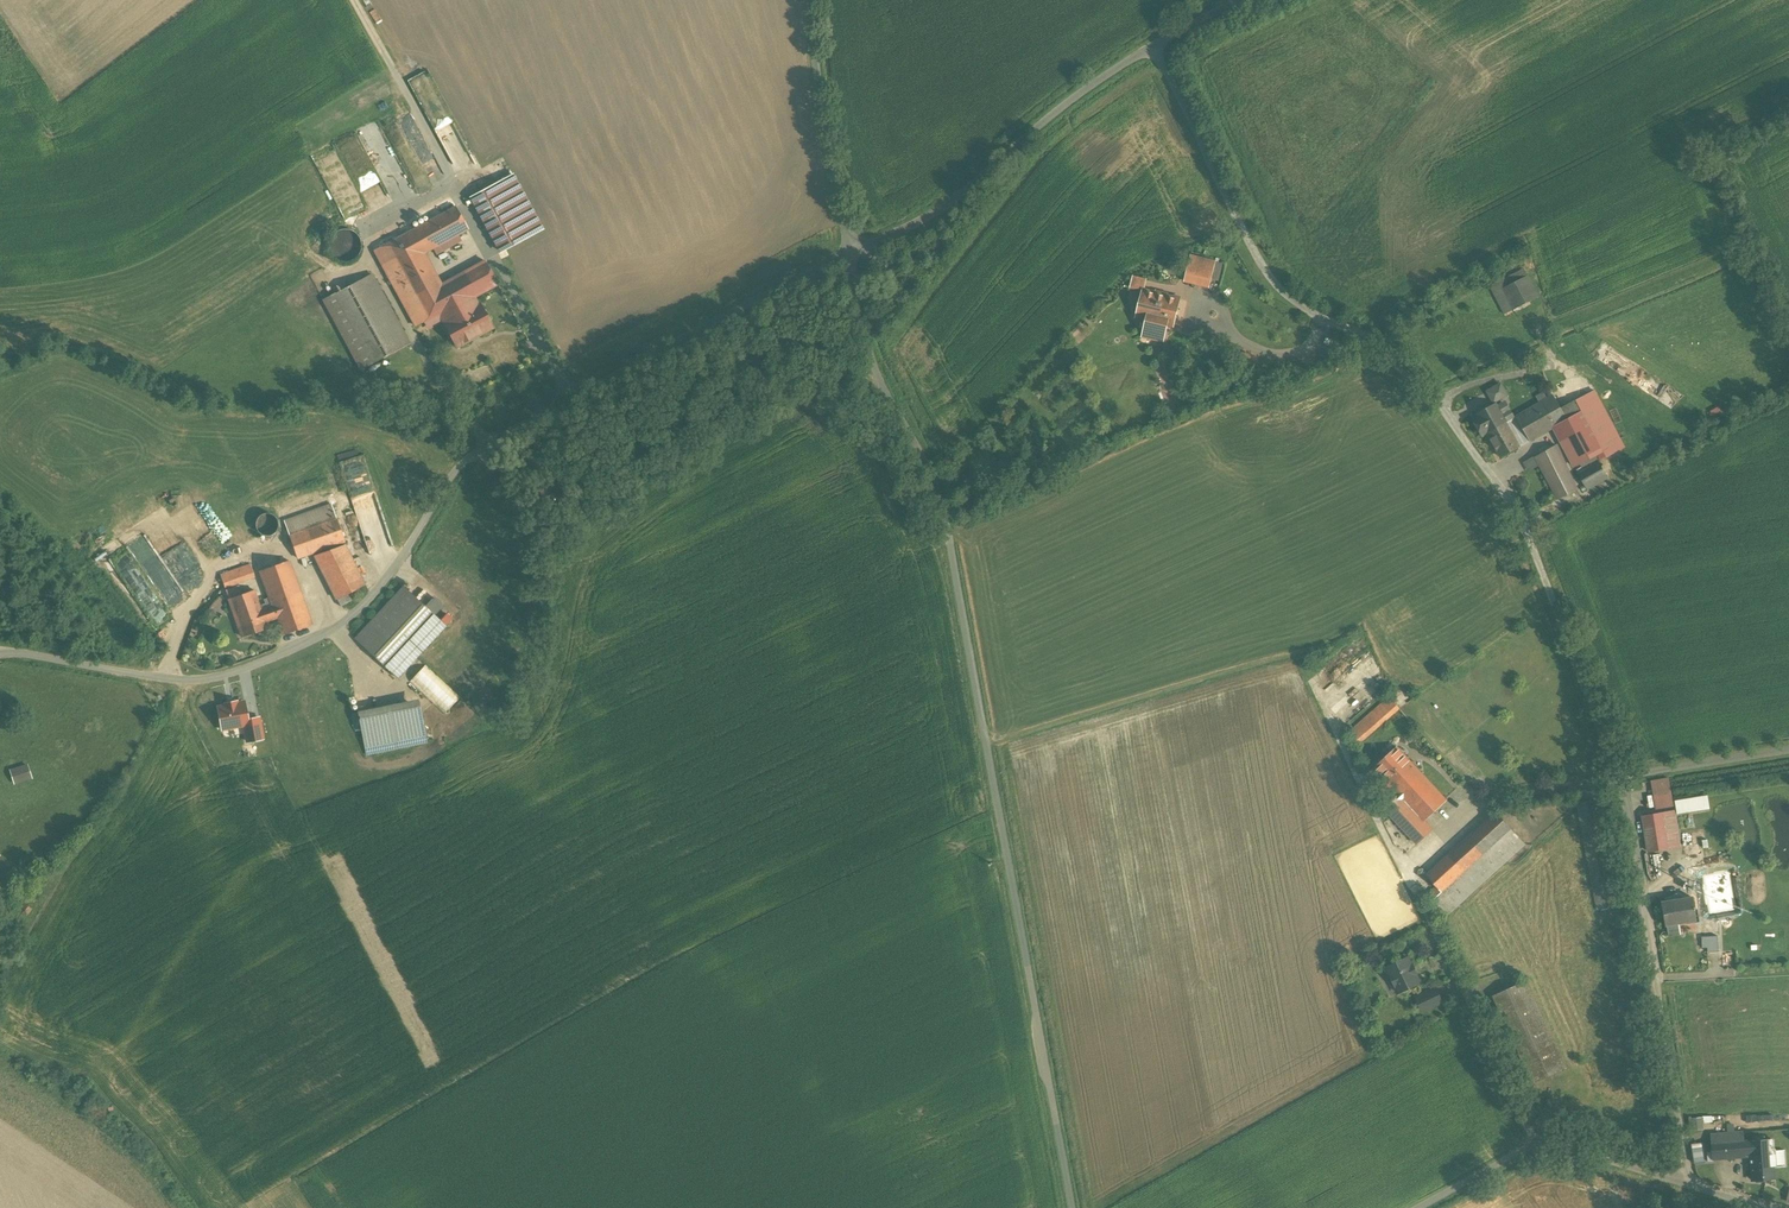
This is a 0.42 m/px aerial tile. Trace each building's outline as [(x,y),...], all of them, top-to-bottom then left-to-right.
[(415,189),(444,176),(432,151),(417,158),(409,142),(395,149),(415,189)] [(496,184),(525,237),(542,228),(513,175),(496,184)] [(496,184),(471,198),(500,251),(525,237),(496,184)] [(468,230),(455,207),(373,251),(414,326),(424,320),(438,313),(439,316),(473,298),(498,284),(485,261),(441,285),(424,254),(468,230)] [(347,230),(342,229),(337,231),(333,234),(330,237),(329,239),(328,243),(328,246),(328,249),(328,251),(330,254),(331,256),(333,258),(336,260),(338,261),(341,262),(343,262),(346,262),(350,261),(352,260),(355,258),(356,257),(358,254),(359,251),(360,248),(360,246),(360,242),(359,239),(357,236),(354,233),(352,232),(347,230)] [(1215,263),(1190,257),(1186,274),(1211,279),(1215,263)] [(1490,287),(1494,293),(1528,275),(1524,269),(1490,287)] [(372,274),(335,295),(372,363),(409,343),(372,274)] [(1494,293),(1505,314),(1539,297),(1528,275),(1494,293)] [(1131,287),(1143,290),(1145,280),(1133,277),(1131,287)] [(1155,292),(1155,293),(1143,290),(1136,317),(1146,319),(1167,324),(1173,326),(1180,299),(1167,296),(1167,295),(1155,292)] [(360,370),(372,363),(335,295),(323,301),(360,370)] [(473,298),(439,316),(456,347),(492,328),(480,305),(479,304),(477,305),(473,298)] [(426,323),(439,316),(438,313),(424,320),(426,323)] [(1163,341),(1167,324),(1146,319),(1142,335),(1163,341)] [(531,353),(539,350),(533,337),(525,341),(531,353)] [(1255,359),(1245,355),(1242,361),(1252,366),(1255,359)] [(1501,385),(1488,392),(1494,402),(1506,395),(1501,385)] [(1210,402),(1231,395),(1228,386),(1207,393),(1210,402)] [(1582,412),(1554,428),(1574,466),(1597,454),(1600,460),(1624,447),(1594,391),(1576,401),(1582,412)] [(1554,428),(1582,412),(1576,401),(1561,409),(1553,396),(1506,423),(1519,447),(1554,428)] [(1725,415),(1726,409),(1724,404),(1721,400),(1717,397),(1712,397),(1707,398),(1703,401),(1700,405),(1699,410),(1700,415),(1703,420),(1707,423),(1713,424),(1718,422),(1722,419),(1725,415)] [(1519,447),(1506,423),(1505,422),(1506,422),(1496,405),(1473,418),(1483,436),(1487,433),(1501,458),(1519,447)] [(1576,489),(1556,445),(1535,458),(1558,499),(1576,489)] [(1598,462),(1577,473),(1586,489),(1607,478),(1598,462)] [(297,558),(345,541),(332,504),(284,521),(297,558)] [(262,535),(267,536),(272,534),(276,531),(278,526),(277,522),(276,518),(272,515),(269,513),(264,513),(259,516),(256,520),(255,526),(257,531),(262,535)] [(351,592),(364,585),(344,545),(315,555),(337,600),(351,592)] [(289,561),(260,571),(269,598),(276,618),(282,635),(312,625),(289,561)] [(250,565),(220,575),(225,587),(255,577),(250,565)] [(403,587),(355,639),(386,667),(434,615),(403,587)] [(242,637),(268,628),(266,622),(260,605),(254,590),(229,599),(242,637)] [(351,592),(337,600),(340,606),(354,599),(351,592)] [(260,605),(266,622),(276,618),(269,598),(264,599),(265,604),(260,605)] [(445,626),(434,615),(386,667),(397,678),(445,626)] [(409,681),(444,713),(460,696),(425,664),(409,681)] [(1399,708),(1389,697),(1350,732),(1359,743),(1399,708)] [(417,699),(358,711),(365,746),(424,735),(417,699)] [(218,708),(222,729),(244,724),(248,724),(248,720),(244,702),(236,704),(235,702),(226,704),(226,706),(218,708)] [(248,720),(248,724),(244,724),(247,741),(263,738),(259,718),(248,720)] [(424,735),(365,746),(367,754),(425,742),(424,735)] [(1421,774),(1397,747),(1374,769),(1391,787),(1384,793),(1392,801),(1421,774)] [(30,769),(11,774),(15,789),(33,784),(30,769)] [(1391,787),(1374,769),(1366,775),(1384,793),(1391,787)] [(1446,800),(1421,774),(1392,801),(1384,808),(1417,844),(1431,830),(1424,821),(1446,800)] [(1668,779),(1651,781),(1656,809),(1673,806),(1668,779)] [(1677,813),(1709,808),(1707,795),(1676,800),(1677,813)] [(1518,836),(1496,811),(1425,875),(1437,887),(1426,896),(1435,911),(1518,836)] [(1673,811),(1643,816),(1649,852),(1680,847),(1673,811)] [(1525,843),(1518,836),(1435,911),(1441,920),(1525,843)] [(1693,897),(1662,903),(1665,925),(1696,920),(1694,910),(1695,910),(1693,897)] [(1716,919),(1700,920),(1701,937),(1707,936),(1718,936),(1716,919)] [(1718,951),(1718,936),(1707,936),(1707,948),(1708,952),(1718,951)] [(1407,958),(1386,968),(1391,978),(1390,979),(1390,981),(1392,986),(1394,986),(1395,986),(1396,989),(1405,984),(1407,988),(1419,982),(1415,974),(1417,973),(1413,965),(1411,966),(1407,958)] [(1526,981),(1493,996),(1532,1083),(1565,1069),(1526,981)] [(1407,988),(1405,984),(1396,989),(1398,993),(1407,988)] [(1435,988),(1416,997),(1422,1011),(1442,1002),(1435,988)] [(1734,1140),(1734,1138),(1743,1138),(1743,1131),(1711,1134),(1712,1141),(1734,1140)] [(1754,1141),(1749,1141),(1750,1156),(1752,1179),(1758,1179),(1758,1177),(1763,1177),(1763,1179),(1775,1178),(1774,1167),(1773,1151),(1772,1139),(1764,1140),(1763,1137),(1754,1138),(1754,1141)] [(1744,1152),(1743,1141),(1743,1138),(1734,1138),(1734,1140),(1735,1140),(1736,1152),(1744,1152)] [(1713,1159),(1736,1157),(1736,1152),(1735,1140),(1734,1140),(1712,1141),(1713,1159)] [(1750,1156),(1749,1141),(1743,1141),(1744,1152),(1736,1152),(1736,1157),(1750,1156)] [(1701,1142),(1692,1142),(1693,1163),(1702,1162),(1701,1142)] [(1785,1150),(1773,1151),(1774,1167),(1786,1166),(1785,1150)]
